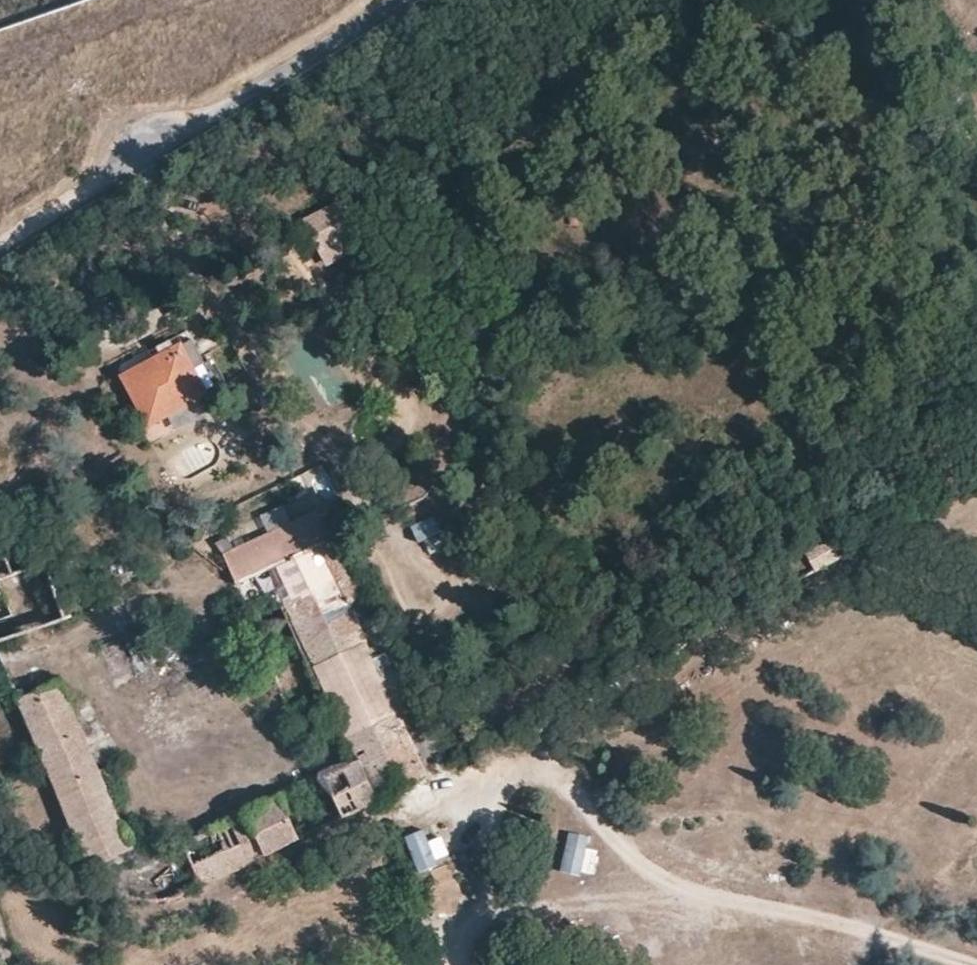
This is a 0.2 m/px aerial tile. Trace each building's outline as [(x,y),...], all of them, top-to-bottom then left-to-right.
[(342,201),(301,219),(323,268),(364,250),(342,201)] [(125,379),(151,425),(218,388),(191,341),(125,379)] [(431,517),(414,524),(428,556),(445,548),(431,517)] [(305,552),(291,523),(238,548),(232,537),(216,546),(221,556),(225,555),(238,582),(268,569),(305,552)] [(333,709),(344,732),(355,755),(380,805),(416,787),(454,767),(416,692),(400,660),(364,595),(337,539),(305,552),(268,569),(291,624),(332,708),(333,709)] [(838,559),(829,541),(805,553),(814,572),(838,559)] [(46,563),(0,580),(0,644),(67,621),(46,563)] [(238,582),(239,589),(259,635),(291,624),(268,569),(238,582)] [(321,770),(323,777),(166,850),(152,855),(145,855),(139,851),(133,843),(110,791),(63,682),(21,701),(78,837),(96,875),(107,887),(118,895),(132,902),(146,904),(165,904),(186,897),(269,857),(356,816),(380,805),(355,755),(321,770)] [(333,709),(332,708),(300,723),(310,746),(344,732),(333,709)] [(405,837),(419,871),(451,857),(436,824),(405,837)] [(463,897),(456,879),(418,895),(424,908),(428,909),(435,914),(453,914),(450,903),(463,897)]
